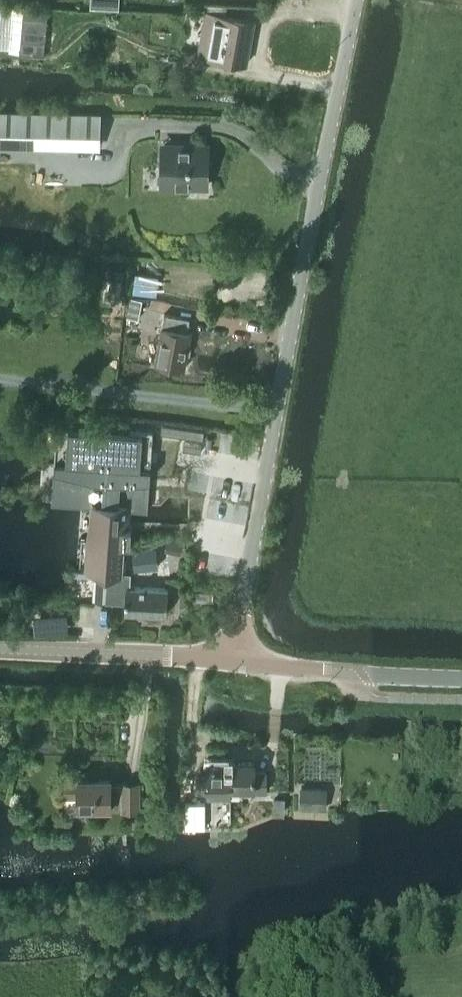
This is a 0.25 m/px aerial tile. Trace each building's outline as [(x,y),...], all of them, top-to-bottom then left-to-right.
[(255,20),(225,14),(227,5),(207,5),(198,54),(247,63),(255,20)] [(44,55),(49,8),(25,6),(21,53),(44,55)] [(99,147),(99,114),(0,112),(0,145),(99,147)] [(161,185),(189,186),(208,186),(208,146),(179,145),(179,150),(162,149),(161,185)] [(129,297),(126,316),(137,318),(139,318),(142,300),(134,298),(129,297)] [(165,314),(162,326),(155,363),(185,368),(192,332),(188,331),(190,318),(165,314)] [(90,572),(96,572),(122,573),(123,573),(125,543),(130,543),(131,528),(130,528),(131,508),(148,510),(148,504),(147,480),(150,480),(153,430),(131,428),(131,432),(57,427),(52,499),(97,501),(96,524),(94,524),(90,572)] [(157,545),(132,548),(134,569),(159,566),(157,545)] [(121,579),(122,573),(96,572),(94,598),(110,599),(110,597),(126,598),(125,612),(168,615),(169,588),(127,586),(127,579),(121,579)] [(231,799),(231,793),(231,762),(207,762),(207,776),(198,776),(198,793),(207,793),(207,799),(231,799)] [(231,762),(231,793),(240,793),(240,788),(254,788),(254,792),(267,792),(267,772),(255,772),(255,762),(231,762)] [(111,777),(78,777),(65,777),(65,812),(79,812),(79,807),(111,807),(111,805),(122,805),(122,810),(139,810),(138,782),(122,782),(122,784),(111,783),(111,777)] [(326,788),(300,787),(300,808),(325,809),(326,788)] [(196,827),(196,803),(186,803),(186,827),(196,827)] [(196,803),(196,827),(205,827),(205,803),(196,803)]
